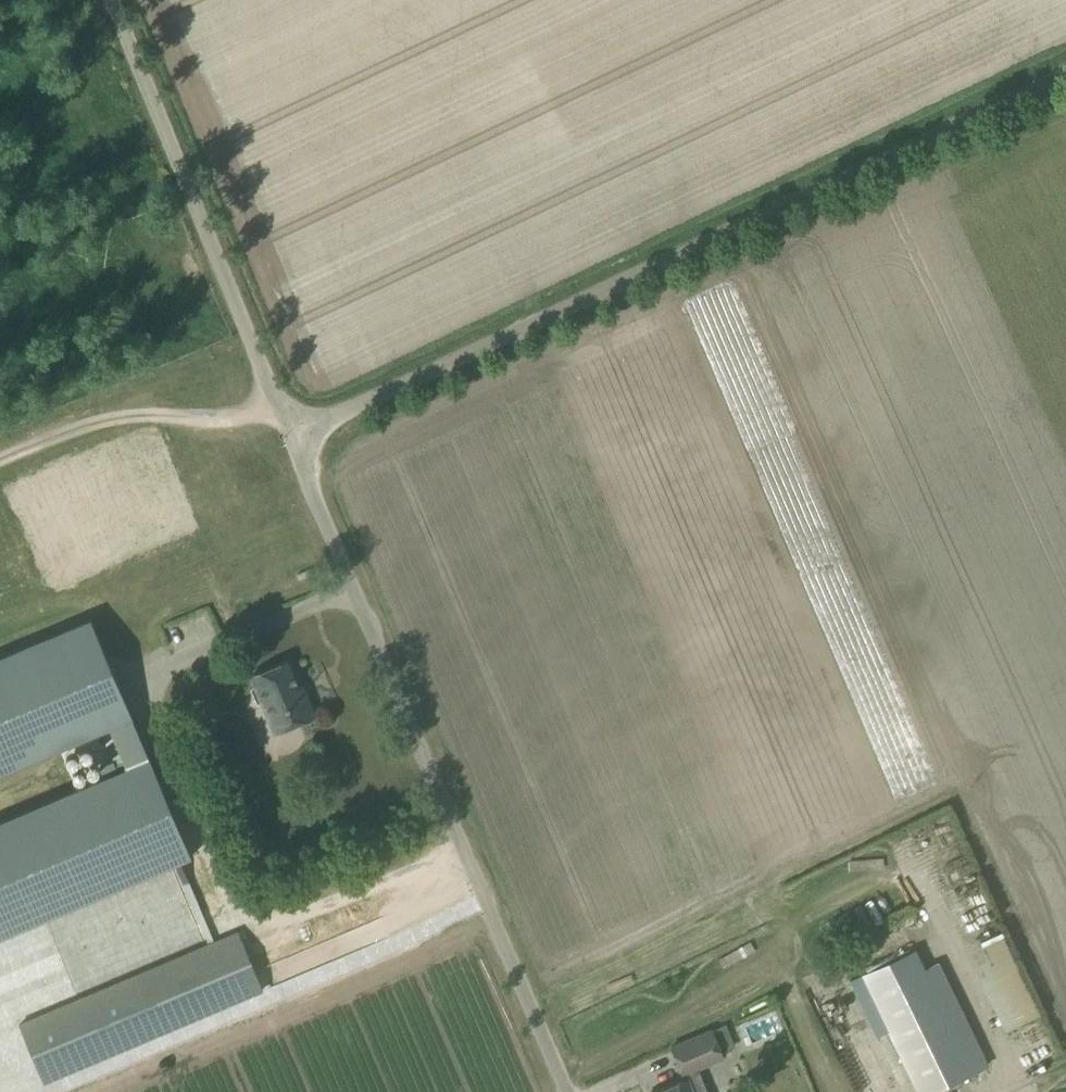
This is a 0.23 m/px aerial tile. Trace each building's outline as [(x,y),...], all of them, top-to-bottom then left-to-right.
[(90,618),(0,656),(0,773),(110,727),(126,766),(0,819),(0,936),(191,856),(90,618)] [(286,660),(250,676),(274,732),(314,715),(306,695),(302,697),(286,660)] [(972,944),(1013,1027),(1045,1012),(1004,929),(972,944)] [(43,1082),(262,989),(238,931),(19,1024),(43,1082)] [(916,972),(882,988),(871,994),(918,1091),(932,1091),(974,1072),(924,968),(916,972)] [(740,1046),(783,1032),(774,1006),(732,1020),(740,1046)] [(723,1056),(712,1031),(672,1048),(683,1073),(685,1077),(684,1078),(650,1091),(707,1091),(696,1067),(723,1056)]
